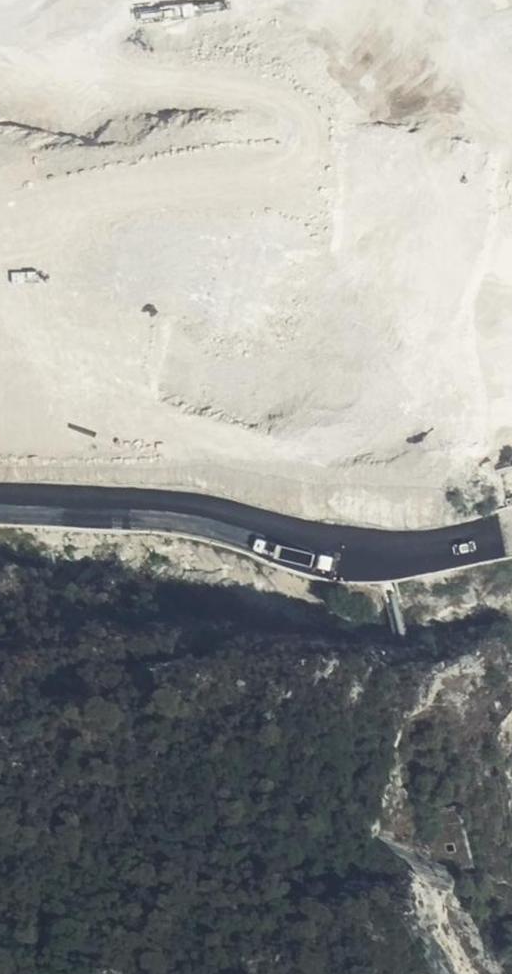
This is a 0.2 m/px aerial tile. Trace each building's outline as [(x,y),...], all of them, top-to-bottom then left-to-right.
[(506,237),(490,315),(511,320),(511,238),(506,237)]
